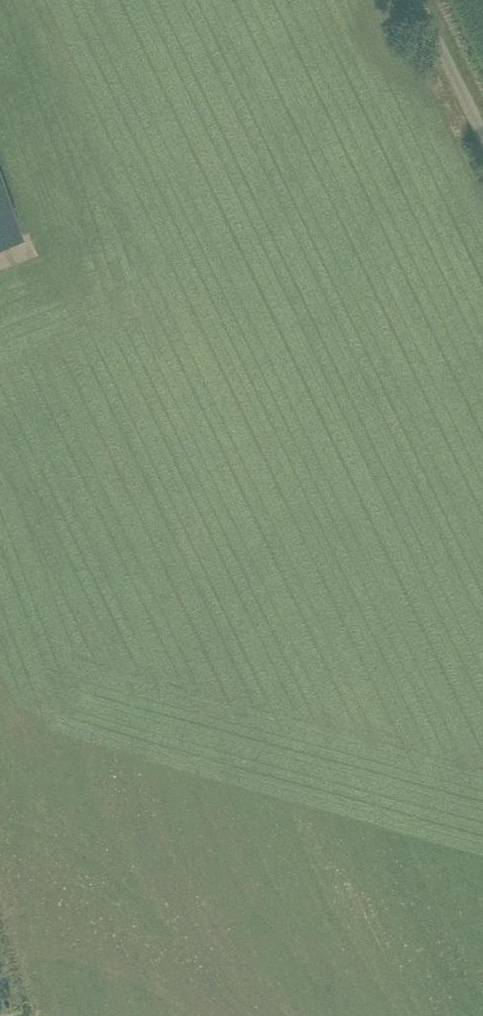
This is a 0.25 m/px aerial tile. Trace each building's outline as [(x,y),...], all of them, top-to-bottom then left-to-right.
[(0,168),(0,245),(24,236),(0,168)]
